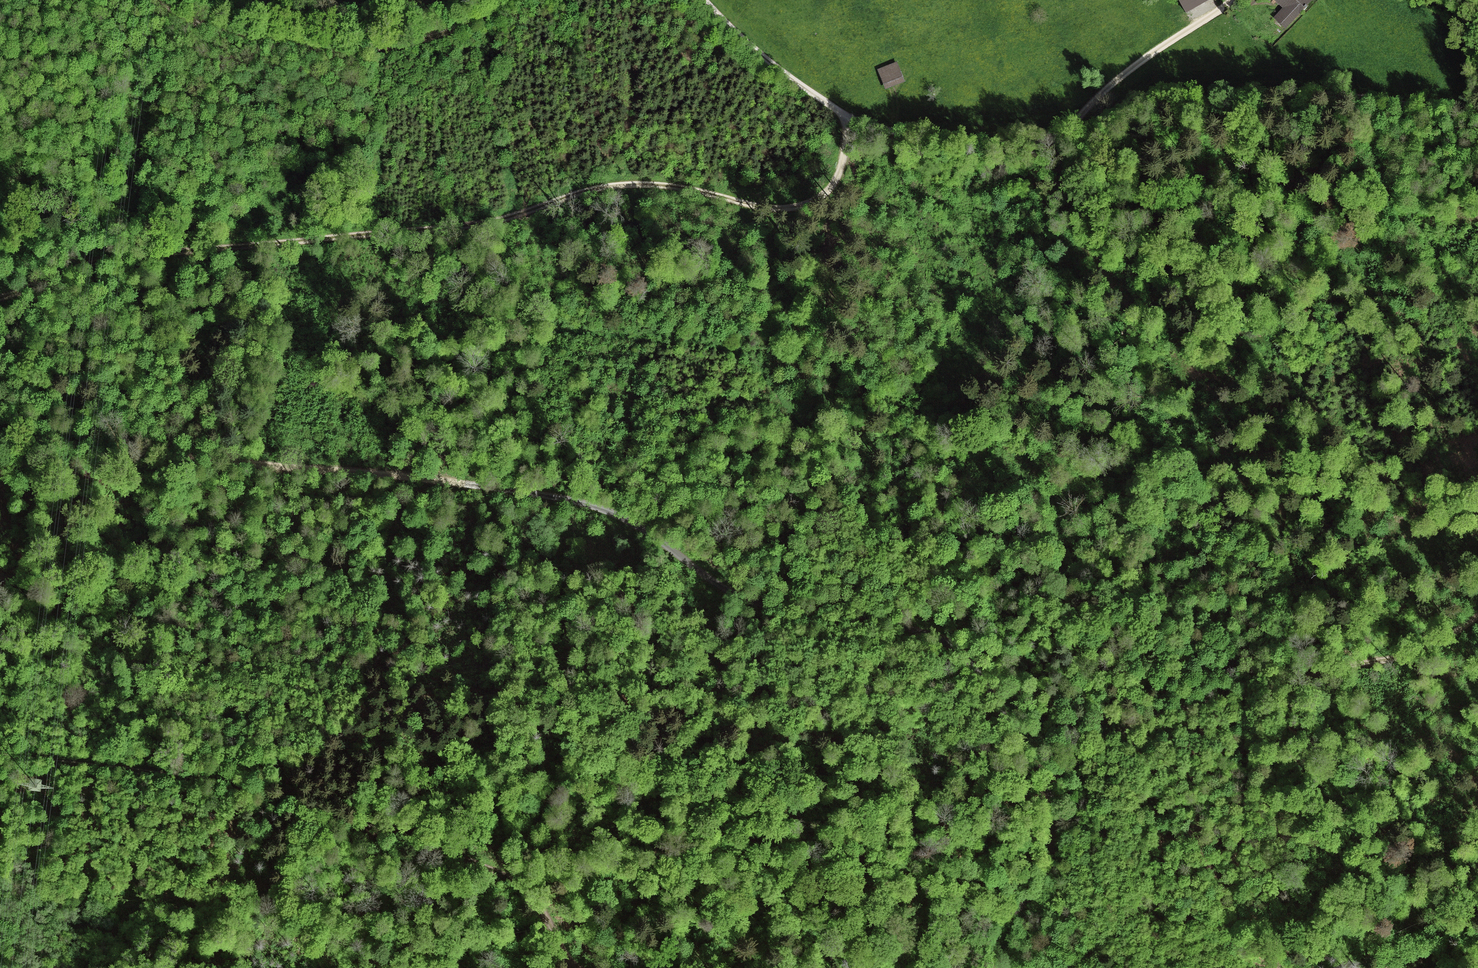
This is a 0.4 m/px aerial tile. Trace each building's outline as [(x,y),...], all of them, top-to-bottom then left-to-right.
[(1177,1),(1184,13),(1207,0),(1178,0),(1177,1)] [(1306,0),(1281,0),(1288,7),(1275,20),(1284,28),(1301,10),(1302,11),(1307,6),(1305,5),(1308,2),(1306,0)] [(897,65),(879,73),(885,87),(903,79),(897,65)]
